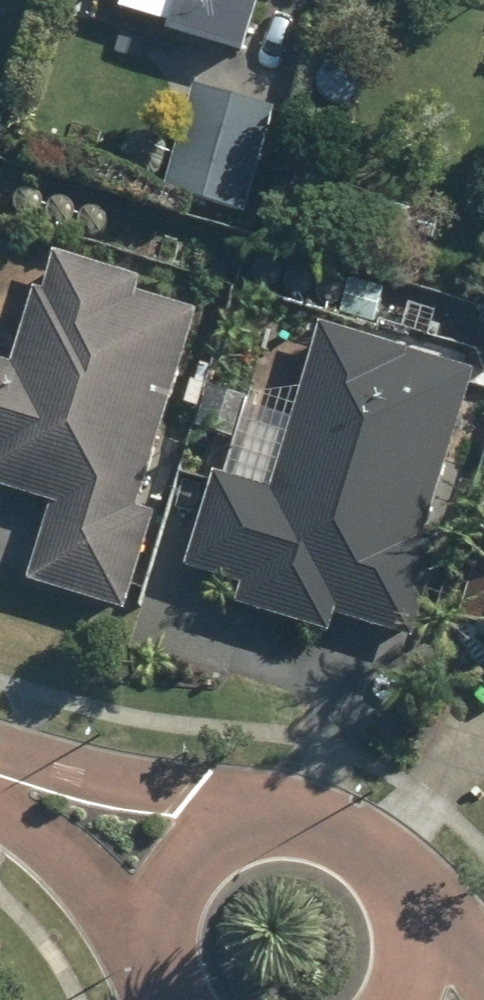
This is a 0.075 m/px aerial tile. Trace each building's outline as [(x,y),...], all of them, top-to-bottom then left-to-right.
[(177,46),(251,69),(273,0),(191,0),(177,46)] [(204,99),(172,202),(248,224),(279,122),(204,99)] [(205,328),(147,309),(150,302),(63,273),(52,307),(43,304),(17,383),(0,378),(0,500),(59,520),(35,594),(130,625),(162,527),(143,521),(205,328)] [(431,550),(482,389),(332,341),(280,504),(224,487),(195,581),(249,598),(243,619),(336,649),(343,628),(419,654),(450,557),(431,550)] [(467,635),(483,641),(483,583),(467,635)]
